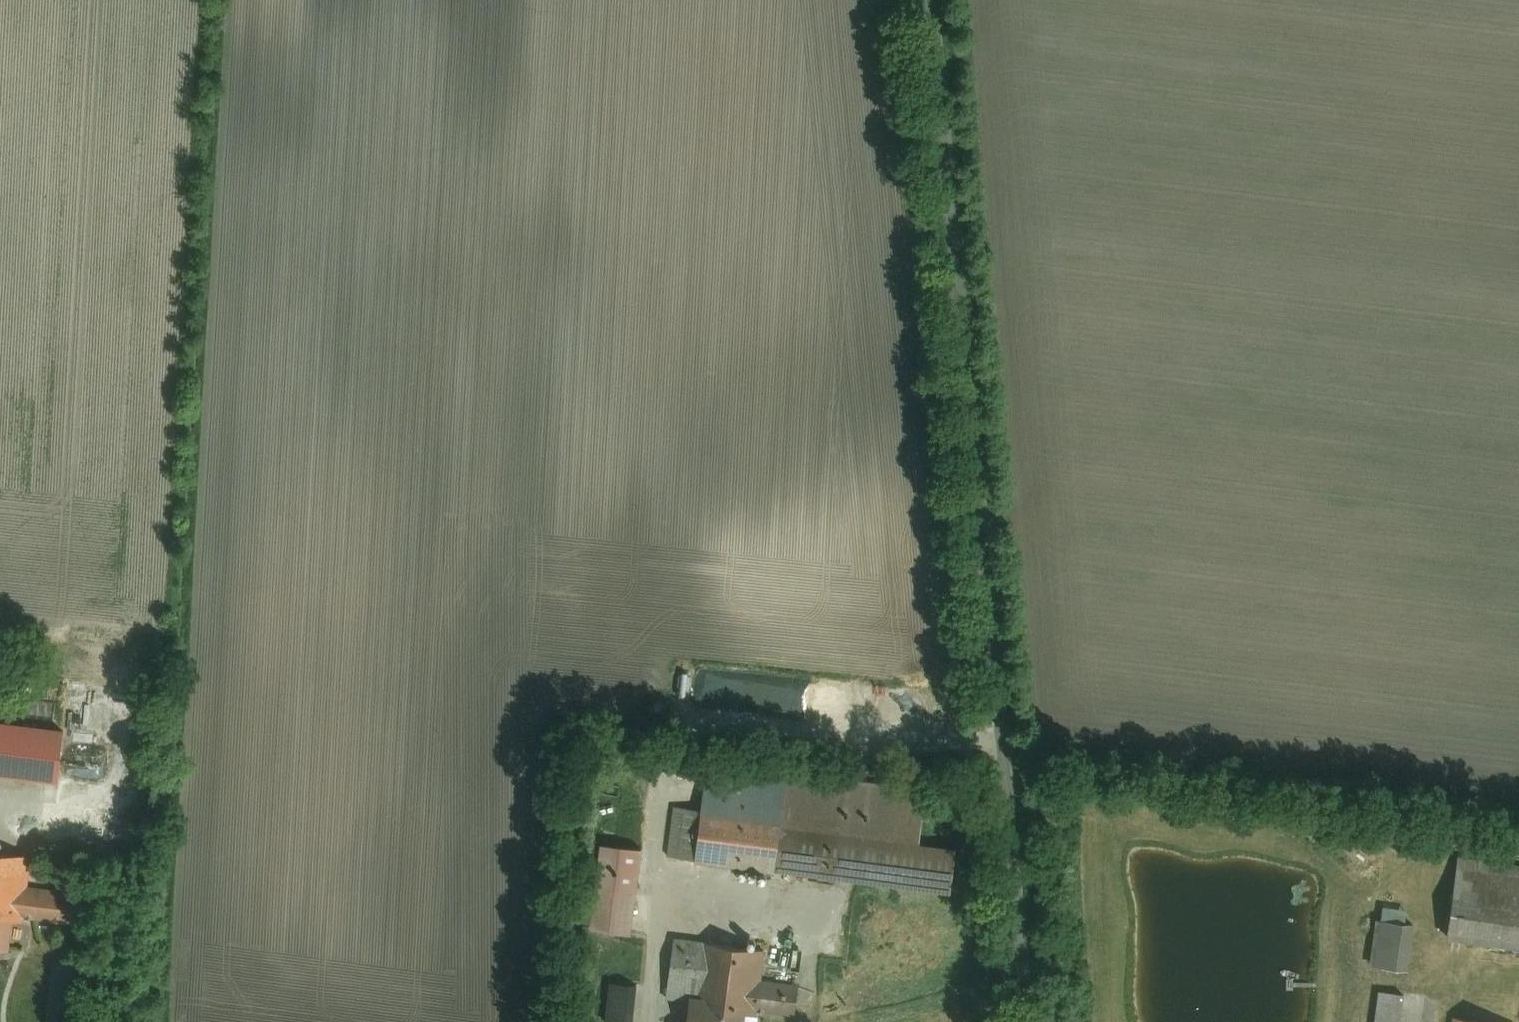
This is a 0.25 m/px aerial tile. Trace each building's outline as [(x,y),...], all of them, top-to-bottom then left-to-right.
[(53,782),(60,728),(0,721),(0,776),(53,782)] [(954,838),(916,833),(923,784),(706,755),(693,853),(947,887),(954,838)] [(628,930),(639,841),(588,835),(577,924),(628,930)] [(1443,931),(1518,942),(1518,863),(1455,853),(1443,931)] [(0,858),(0,952),(13,954),(18,922),(83,931),(88,897),(28,888),(31,863),(0,858)] [(1380,903),(1372,962),(1407,967),(1413,922),(1405,921),(1407,906),(1380,903)] [(672,934),(665,993),(678,995),(675,1018),(669,1021),(766,1021),(767,1014),(798,1018),(803,981),(764,976),(768,947),(672,934)] [(1375,985),(1369,1021),(1397,1021),(1403,989),(1375,985)]
